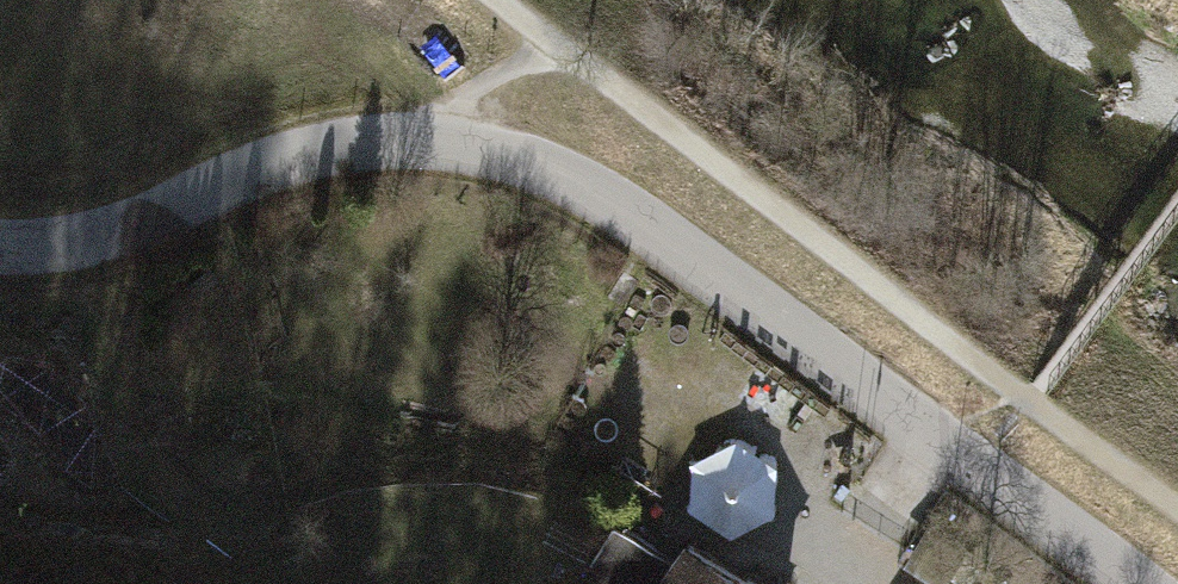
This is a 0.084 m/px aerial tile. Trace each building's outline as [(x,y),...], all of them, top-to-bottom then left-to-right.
[(732,423),(689,498),(752,534),(795,458),(732,423)] [(704,532),(672,583),(788,583),(704,532)]
